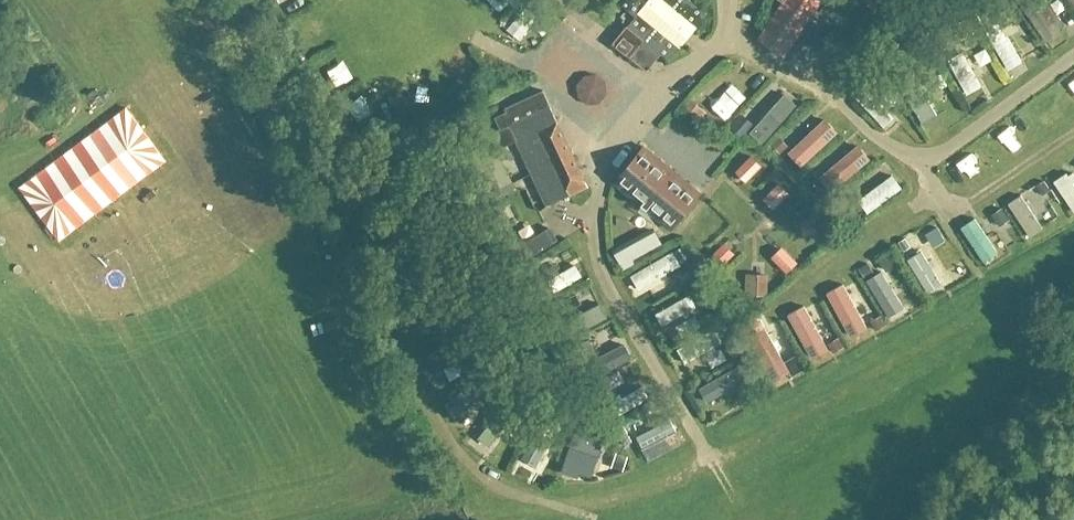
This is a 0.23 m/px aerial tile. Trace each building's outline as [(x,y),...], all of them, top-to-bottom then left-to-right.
[(304,0),(278,0),(286,12),(304,0)] [(707,15),(689,0),(627,0),(622,6),(636,17),(628,27),(669,61),(707,15)] [(752,33),(761,39),(783,54),(793,60),(834,0),(774,0),(752,33)] [(887,7),(880,0),(869,0),(865,4),(878,16),(887,7)] [(1048,35),(1064,22),(1046,0),(1019,0),(1048,35)] [(532,49),(543,27),(520,15),(509,37),(532,49)] [(1013,70),(1026,62),(1001,20),(988,28),(1013,70)] [(613,44),(647,72),(661,55),(627,27),(613,44)] [(839,56),(849,47),(836,34),(827,44),(839,56)] [(297,51),(303,61),(307,59),(301,48),(297,51)] [(968,96),(984,89),(967,49),(952,56),(968,96)] [(338,89),(361,72),(348,55),(325,72),(338,89)] [(733,111),(763,89),(755,79),(726,101),(733,111)] [(926,129),(942,123),(926,82),(910,88),(926,129)] [(873,88),(862,96),(887,127),(898,119),(873,88)] [(500,131),(478,141),(485,157),(519,142),(548,205),(568,196),(589,187),(561,126),(559,126),(544,91),(504,108),(506,112),(494,117),(500,131)] [(758,134),(773,144),(793,113),(779,103),(758,134)] [(800,166),(839,129),(827,117),(788,154),(800,166)] [(847,155),(857,165),(870,151),(860,141),(847,155)] [(671,230),(700,194),(644,147),(614,183),(671,230)] [(752,159),(739,171),(748,180),(761,168),(752,159)] [(1056,178),(1073,208),(1073,174),(1071,169),(1056,178)] [(862,199),(873,214),(906,190),(895,175),(862,199)] [(780,186),(767,198),(776,207),(789,195),(780,186)] [(1011,199),(1030,237),(1044,230),(1026,192),(1011,199)] [(986,263),(1000,256),(983,219),(968,226),(986,263)] [(824,224),(806,224),(806,237),(824,237),(824,224)] [(931,295),(942,290),(925,249),(913,254),(931,295)] [(719,273),(732,260),(723,251),(710,264),(719,273)] [(797,266),(785,253),(775,262),(788,275),(797,266)] [(642,292),(685,275),(678,257),(635,273),(642,292)] [(581,269),(560,274),(563,290),(585,285),(581,269)] [(889,315),(902,309),(885,275),(872,281),(889,315)] [(766,298),(766,280),(753,280),(753,298),(766,298)] [(830,288),(849,331),(866,324),(847,281),(830,288)] [(807,344),(813,341),(818,350),(829,344),(807,302),(790,311),(807,344)] [(672,308),(660,315),(668,330),(680,323),(672,308)] [(775,376),(791,367),(768,325),(752,334),(775,376)] [(573,348),(591,382),(631,361),(622,346),(597,359),(588,341),(573,348)] [(435,379),(463,366),(453,344),(425,357),(435,379)] [(693,368),(716,354),(712,347),(689,361),(693,368)] [(733,393),(730,388),(749,377),(741,365),(704,388),(714,405),(733,393)] [(478,388),(458,401),(469,418),(489,404),(478,388)] [(621,417),(648,405),(641,390),(614,403),(621,417)] [(651,458),(684,440),(671,416),(638,434),(651,458)] [(496,452),(513,428),(499,418),(482,442),(496,452)] [(579,422),(562,471),(575,475),(577,471),(591,476),(606,431),(579,422)] [(540,469),(547,436),(533,433),(526,466),(540,469)]
